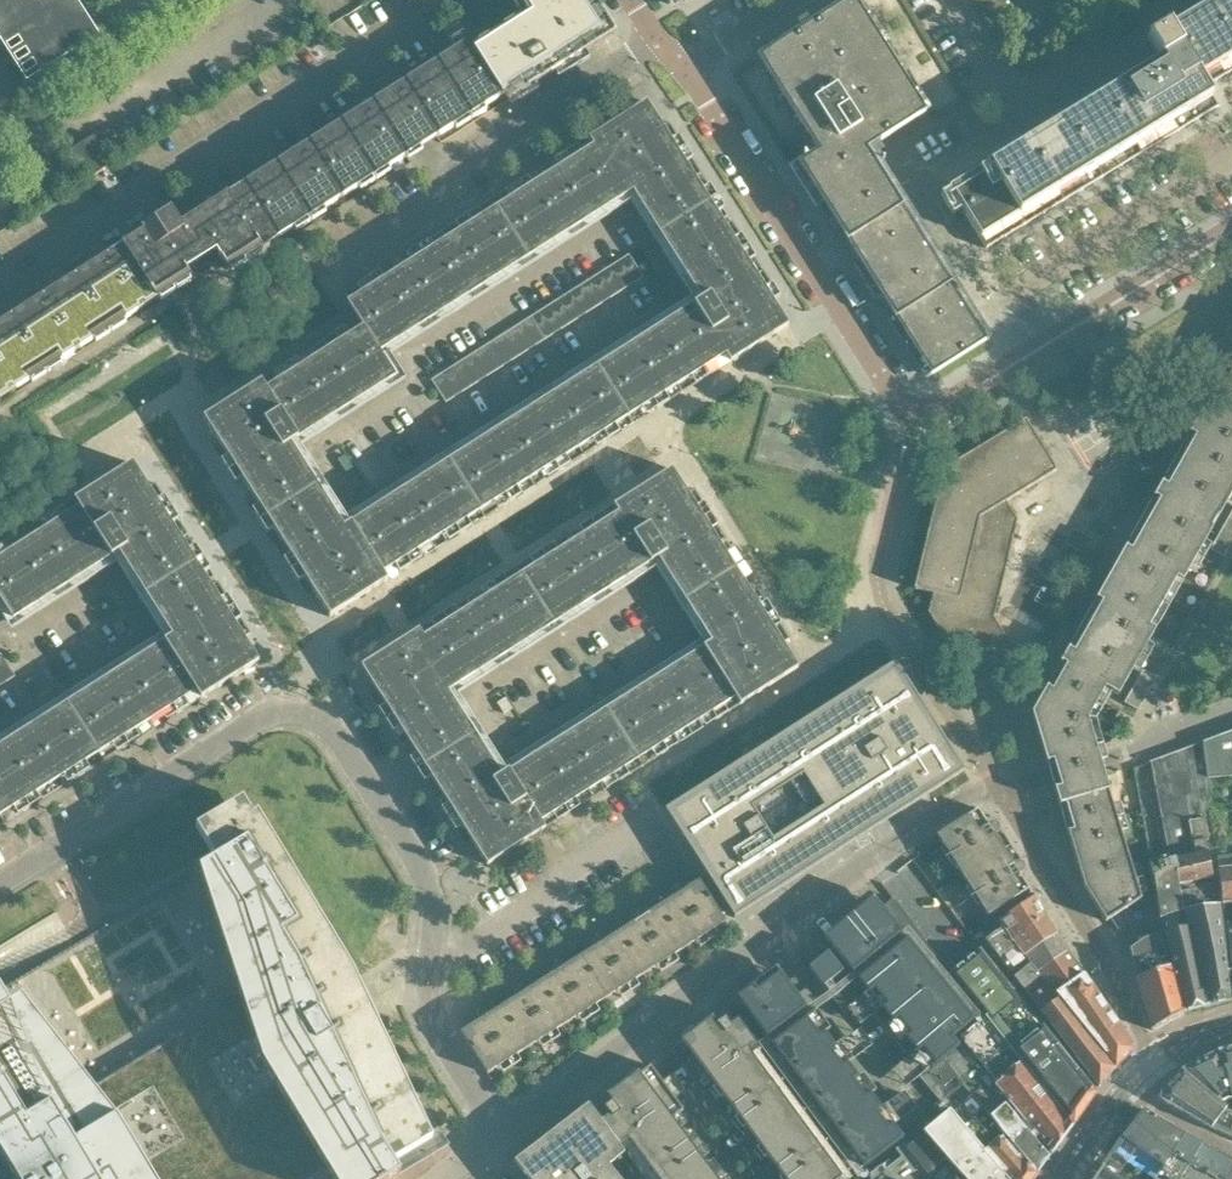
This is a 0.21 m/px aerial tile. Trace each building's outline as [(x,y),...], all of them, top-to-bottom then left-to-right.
[(75,0),(0,0),(0,43),(2,46),(19,36),(43,73),(65,59),(62,53),(73,46),(76,52),(98,38),(75,0)] [(594,0),(518,0),(526,13),(474,46),(505,94),(529,79),(529,80),(530,80),(532,84),(532,86),(615,34),(594,0)] [(864,151),(858,141),(873,131),(880,141),(923,113),(851,0),(849,0),(756,59),(816,153),(805,159),(797,165),(896,319),(950,285),(948,283),(864,151)] [(1170,28),(1207,88),(1231,72),(1231,0),(1215,0),(1170,28)] [(1159,60),(1053,125),(1091,186),(1218,108),(1206,88),(1207,88),(1170,28),(1169,25),(1146,39),(1159,60)] [(228,270),(406,157),(505,94),(474,46),(472,47),(459,28),(446,36),(458,56),(406,89),(376,109),(247,191),(243,185),(194,216),(220,257),(228,270)] [(780,296),(732,221),(725,225),(695,178),(702,174),(673,128),(669,122),(662,127),(647,103),(597,135),(633,192),(701,300),(739,358),(790,326),(774,301),(780,296)] [(1053,125),(950,189),(954,196),(960,206),(967,216),(987,250),(1091,186),(1053,125)] [(382,354),(633,192),(597,135),(591,139),(565,155),(569,162),(522,192),(518,185),(481,208),(466,218),(470,225),(423,255),(419,248),(367,280),(345,295),(366,328),(382,354)] [(70,152),(88,180),(94,177),(104,170),(103,169),(111,165),(112,164),(95,136),(70,152)] [(192,278),(191,276),(220,257),(194,216),(181,225),(172,210),(144,228),(150,237),(0,331),(0,399),(192,278)] [(446,404),(643,277),(629,255),(432,382),(446,404)] [(950,285),(896,319),(931,375),(932,375),(939,371),(986,341),(984,339),(989,334),(968,301),(962,303),(961,301),(965,296),(955,281),(954,279),(948,283),(950,285)] [(397,377),(382,354),(366,328),(345,295),(343,296),(358,321),(333,337),(338,344),(315,359),(331,386),(346,410),(397,377)] [(610,440),(607,434),(654,404),(658,410),(684,393),(679,386),(701,372),(706,379),(739,358),(701,300),(344,528),(381,585),(386,582),(413,565),(409,559),(456,529),(460,535),(512,502),(508,496),(555,467),(559,473),(610,440)] [(331,386),(315,359),(291,374),(286,366),(260,383),(255,386),(277,420),(292,444),(346,410),(331,386)] [(1199,418),(1231,435),(1231,360),(1199,418)] [(318,486),(277,420),(255,386),(204,419),(219,443),(212,448),(245,499),(252,495),(267,518),(318,486)] [(1231,494),(1231,435),(1199,418),(1110,578),(1168,608),(1231,494)] [(994,618),(1016,520),(1005,502),(1057,471),(1046,453),(1026,420),(942,471),(914,589),(933,593),(928,613),(970,680),(1015,653),(994,618)] [(181,540),(189,536),(156,484),(149,488),(133,464),(82,496),(146,596),(196,564),(181,540)] [(685,601),(735,569),(719,546),(727,541),(694,489),(687,494),(671,469),(621,501),(685,601)] [(344,528),(318,486),(267,518),(282,542),(275,547),(307,599),(315,594),(330,617),(381,585),(344,528)] [(82,496),(78,499),(51,516),(56,523),(32,538),(49,564),(64,589),(119,554),(104,530),(82,496)] [(659,560),(621,501),(616,504),(589,521),(594,529),(547,559),(542,552),(490,585),(495,592),(449,622),(444,614),(417,631),(412,634),(449,692),(659,560)] [(1221,532),(1231,538),(1231,527),(1226,523),(1221,532)] [(1216,541),(1229,549),(1231,544),(1231,538),(1221,532),(1216,541)] [(32,538),(8,553),(4,546),(0,548),(0,601),(13,621),(64,589),(49,564),(32,538)] [(1216,541),(1211,550),(1224,558),(1229,549),(1216,541)] [(251,634),(219,583),(212,588),(196,564),(146,596),(208,695),(259,663),(244,639),(251,634)] [(789,640),(757,588),(750,593),(735,569),(685,601),(712,643),(748,700),(797,669),(782,645),(789,640)] [(1118,696),(1168,608),(1110,578),(1069,651),(1033,714),(1087,720),(1105,688),(1118,696)] [(538,833),(501,775),(412,634),(361,667),(376,691),(369,695),(402,747),(409,743),(439,790),(432,794),(465,846),(472,841),(487,865),(538,833)] [(125,737),(172,708),(177,715),(204,697),(208,695),(187,661),(172,638),(68,704),(83,727),(104,761),(130,744),(125,737)] [(664,743),(711,714),(715,720),(748,700),(712,643),(501,775),(538,833),(570,813),(565,806),(612,776),(617,783),(639,769),(669,750),(664,743)] [(16,677),(1,654),(0,655),(0,687),(16,677)] [(824,708),(665,810),(684,840),(703,868),(703,869),(735,918),(770,895),(845,848),(850,844),(875,828),(880,825),(901,812),(931,793),(944,785),(964,771),(933,722),(915,693),(895,663),(824,708)] [(1143,670),(1137,680),(1150,688),(1156,678),(1143,670)] [(1137,680),(1130,691),(1143,699),(1150,688),(1137,680)] [(1130,691),(1124,702),(1137,710),(1143,699),(1130,691)] [(83,727),(68,704),(0,746),(0,817),(5,824),(31,807),(26,800),(74,770),(78,777),(104,761),(83,727)] [(1127,727),(1132,718),(1118,711),(1113,719),(1127,727)] [(1100,761),(1096,749),(1087,720),(1033,714),(1046,763),(1050,776),(1054,788),(1084,888),(1105,922),(1141,899),(1103,773),(1100,761)] [(1202,741),(1208,777),(1215,776),(1231,775),(1231,730),(1202,741)] [(1208,777),(1202,741),(1151,760),(1170,859),(1171,859),(1176,882),(1197,879),(1197,881),(1211,878),(1204,842),(1206,841),(1202,818),(1211,793),(1208,777)] [(327,1168),(333,1178),(391,1178),(400,1174),(394,1162),(432,1139),(376,1021),(353,970),(258,814),(253,817),(242,800),(196,828),(216,860),(199,870),(240,998),(94,1092),(22,1000),(9,1007),(0,991),(0,1154),(15,1178),(309,1178),(327,1168)] [(1023,865),(1022,864),(1020,860),(1017,862),(1016,857),(1017,856),(1005,836),(1003,837),(999,834),(1002,832),(996,823),(994,822),(992,821),(991,822),(990,822),(987,823),(977,807),(973,810),(974,811),(936,835),(944,847),(941,849),(953,867),(956,865),(968,885),(965,887),(976,905),(980,903),(989,920),(994,917),(996,921),(1033,896),(1019,874),(1021,873),(1022,872),(1023,871),(1023,869),(1023,868),(1023,866),(1023,865)] [(1216,857),(1221,902),(1231,902),(1231,855),(1216,857)] [(1184,912),(1183,912),(1176,882),(1171,859),(1170,859),(1149,864),(1160,919),(1161,919),(1177,979),(1179,979),(1188,1012),(1205,1008),(1184,912)] [(1230,972),(1224,973),(1216,908),(1190,911),(1188,905),(1194,903),(1194,898),(1199,897),(1195,882),(1197,881),(1197,879),(1176,882),(1183,912),(1184,912),(1205,1008),(1231,1001),(1231,980),(1231,972),(1230,972)] [(726,922),(699,880),(684,890),(683,889),(682,887),(680,886),(677,886),(676,886),(675,886),(669,890),(671,894),(666,896),(664,893),(655,899),(686,947),(726,922)] [(882,908),(873,897),(842,922),(822,938),(832,949),(809,968),(845,1015),(863,1001),(904,1056),(907,1054),(911,1059),(931,1046),(950,1069),(965,1057),(990,1089),(995,1084),(996,1085),(997,1084),(956,1034),(970,1023),(973,1026),(985,1016),(950,973),(931,945),(894,899),(882,908)] [(686,947),(655,899),(645,906),(647,908),(643,912),(641,908),(634,912),(633,914),(632,915),(632,917),(632,919),(632,920),(634,923),(621,931),(647,973),(686,947)] [(1013,938),(1045,916),(1035,899),(1000,921),(1004,927),(1013,938)] [(1025,955),(1055,934),(1045,916),(1013,938),(1004,927),(986,941),(1024,989),(1035,980),(1039,975),(1040,975),(1037,972),(1025,955)] [(647,973),(621,931),(606,941),(604,938),(603,937),(601,936),(599,936),(598,936),(596,936),(590,940),(593,944),(588,946),(586,943),(577,949),(608,998),(647,973)] [(1037,972),(1066,952),(1055,934),(1025,955),(1037,972)] [(1173,980),(1160,934),(1144,938),(1130,950),(1136,978),(1139,989),(1173,980)] [(608,998),(577,949),(567,955),(569,958),(564,963),(561,959),(555,962),(554,963),(554,964),(553,965),(553,966),(552,968),(552,969),(553,970),(553,972),(554,974),(542,981),(568,1023),(608,998)] [(1095,1093),(1079,1073),(1042,1027),(1030,1010),(1001,974),(981,949),(950,973),(985,1016),(1021,1062),(1072,1126),(1095,1093)] [(1056,980),(1076,966),(1066,952),(1037,972),(1040,975),(1039,975),(1047,986),(1056,980)] [(1134,1048),(1094,990),(1076,966),(1056,980),(1062,989),(1055,993),(1059,998),(1052,1002),(1053,1003),(1060,998),(1115,1067),(1134,1048)] [(904,1138),(779,971),(776,967),(736,998),(863,1169),(904,1138)] [(1179,979),(1177,979),(1173,980),(1139,989),(1153,1031),(1187,1012),(1188,1012),(1179,979)] [(568,1023),(542,981),(526,991),(525,989),(523,988),(522,987),(519,987),(517,987),(511,991),(513,995),(509,997),(507,994),(498,999),(529,1048),(568,1023)] [(1053,1003),(1052,1002),(1052,1003),(1041,989),(1030,998),(1100,1086),(1115,1067),(1060,998),(1053,1003)] [(529,1048),(498,999),(487,1006),(489,1009),(485,1013),(483,1009),(477,1012),(476,1013),(475,1014),(475,1015),(474,1016),(474,1018),(474,1019),(474,1020),(475,1022),(476,1023),(461,1033),(487,1074),(529,1048)] [(753,1058),(761,1052),(727,1007),(681,1041),(682,1043),(670,1052),(703,1096),(715,1087),(783,1178),(841,1178),(842,1178),(753,1058)] [(1072,1126),(1021,1062),(1019,1060),(985,1016),(973,1026),(970,1023),(956,1034),(997,1084),(996,1085),(1051,1155),(1052,1154),(1053,1152),(1070,1127),(1071,1128),(1072,1126)] [(1004,1136),(1005,1136),(989,1116),(990,1116),(970,1091),(969,1091),(950,1069),(931,1046),(911,1059),(907,1062),(941,1102),(949,1111),(984,1152),(1007,1178),(1034,1178),(1037,1174),(1004,1136)] [(1217,1052),(1226,1078),(1228,1098),(1231,1098),(1231,1049),(1217,1052)] [(1217,1052),(1217,1053),(1201,1061),(1183,1070),(1182,1070),(1219,1102),(1225,1107),(1223,1110),(1212,1128),(1231,1138),(1231,1098),(1228,1098),(1226,1078),(1217,1052)] [(1037,1174),(1051,1155),(996,1085),(995,1084),(990,1089),(965,1057),(950,1069),(969,1091),(970,1091),(990,1116),(989,1116),(1005,1136),(1004,1136),(1037,1174)] [(672,1119),(683,1110),(651,1066),(639,1075),(638,1073),(591,1107),(601,1121),(620,1146),(625,1153),(633,1147),(657,1178),(716,1178),(672,1119)] [(1225,1107),(1219,1102),(1182,1071),(1161,1093),(1160,1094),(1159,1095),(1159,1097),(1159,1098),(1160,1099),(1161,1099),(1162,1100),(1161,1100),(1212,1128),(1223,1110),(1225,1107)] [(609,1166),(624,1153),(619,1146),(620,1146),(601,1121),(600,1122),(588,1105),(514,1162),(528,1178),(619,1178),(609,1166)] [(1183,1134),(1157,1118),(1143,1110),(1133,1123),(1132,1124),(1172,1153),(1189,1165),(1196,1170),(1213,1178),(1224,1178),(1231,1165),(1231,1159),(1202,1144),(1183,1134)] [(984,1152),(949,1111),(924,1132),(965,1178),(1007,1178),(984,1152)] [(1132,1124),(1122,1138),(1183,1178),(1213,1178),(1196,1170),(1189,1165),(1172,1153),(1132,1124)] [(924,1132),(909,1146),(928,1175),(931,1178),(965,1178),(924,1132)] [(928,1175),(909,1146),(905,1142),(895,1150),(901,1157),(886,1169),(894,1178),(931,1178),(928,1175)] [(886,1169),(885,1170),(881,1166),(868,1175),(871,1178),(894,1178),(886,1169)] [(1102,1167),(1094,1178),(1119,1178),(1102,1167)]
